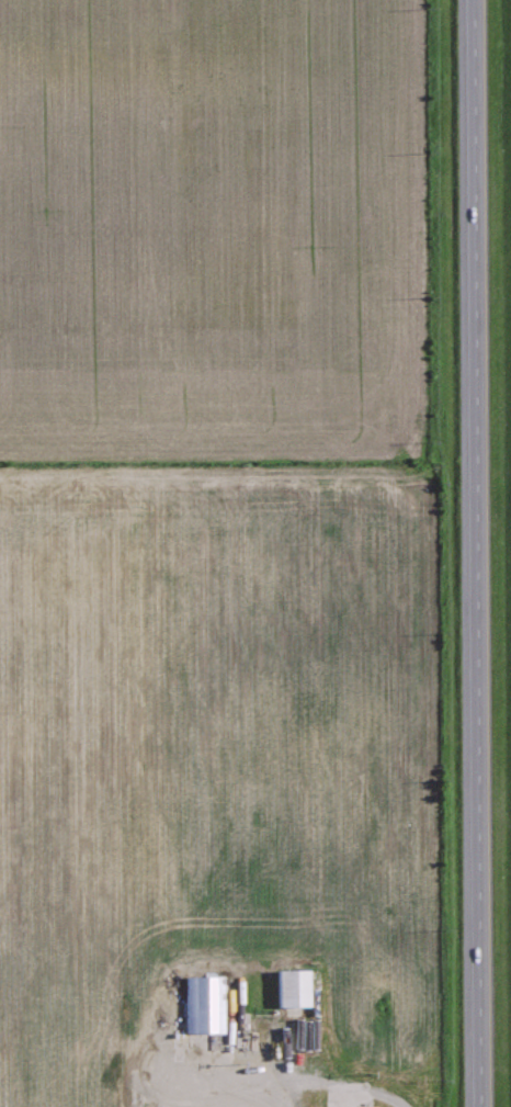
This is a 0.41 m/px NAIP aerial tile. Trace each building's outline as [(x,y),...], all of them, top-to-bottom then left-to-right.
[(280,971),(281,1003),(307,1003),(307,970),(280,971)] [(189,976),(188,1033),(224,1033),(225,978),(189,976)]
